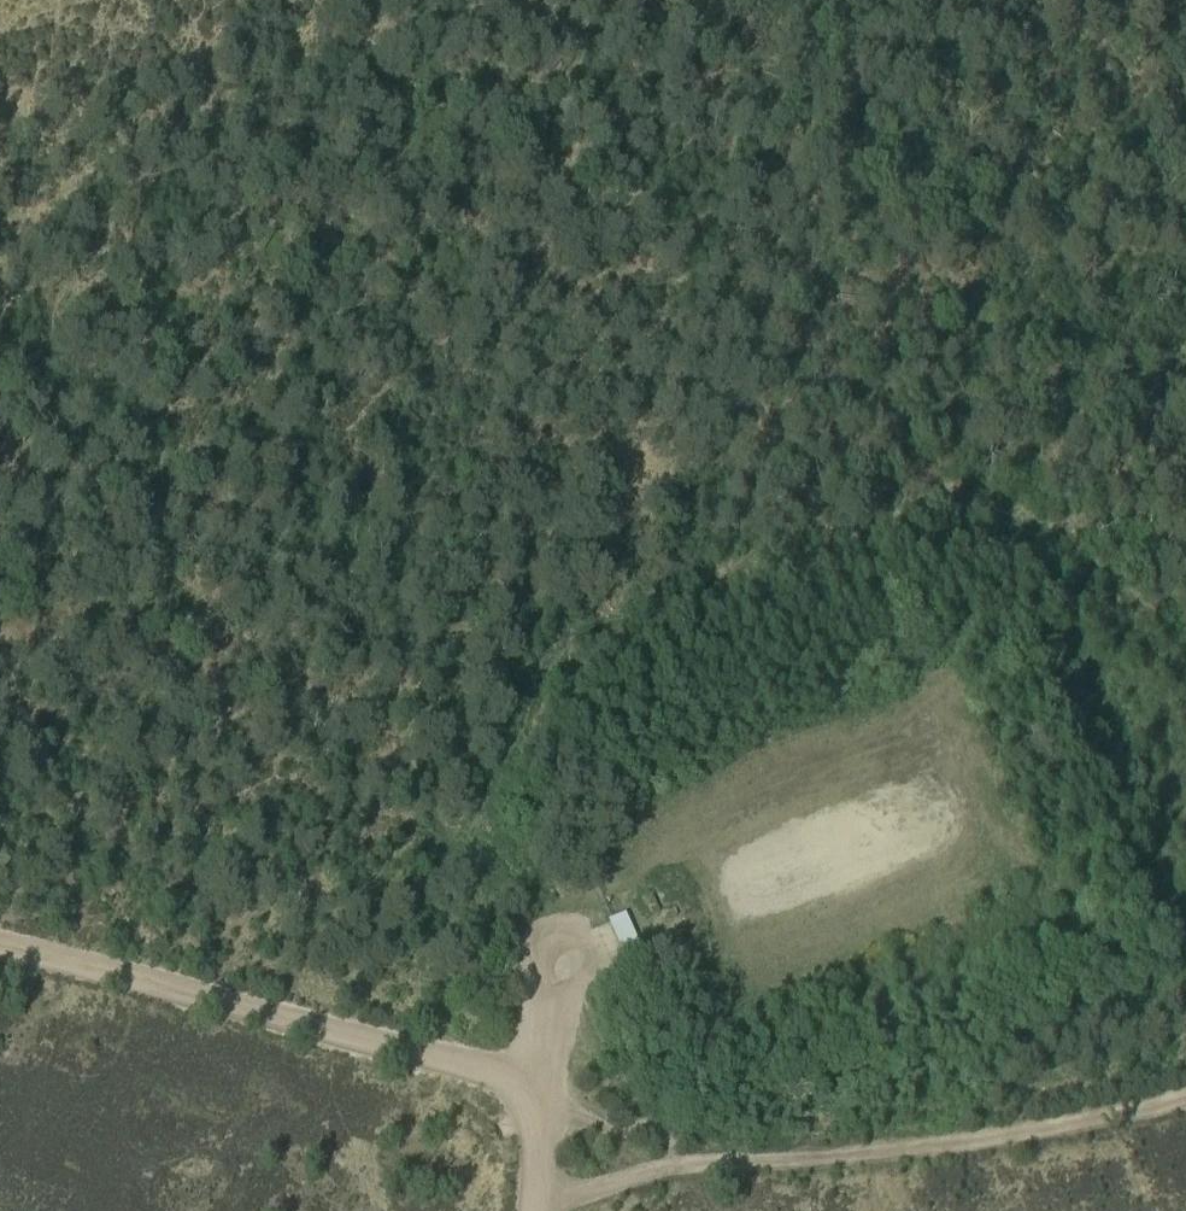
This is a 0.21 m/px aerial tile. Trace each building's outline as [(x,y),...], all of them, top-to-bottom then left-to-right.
[(625,917),(609,924),(628,967),(644,961),(625,917)]
